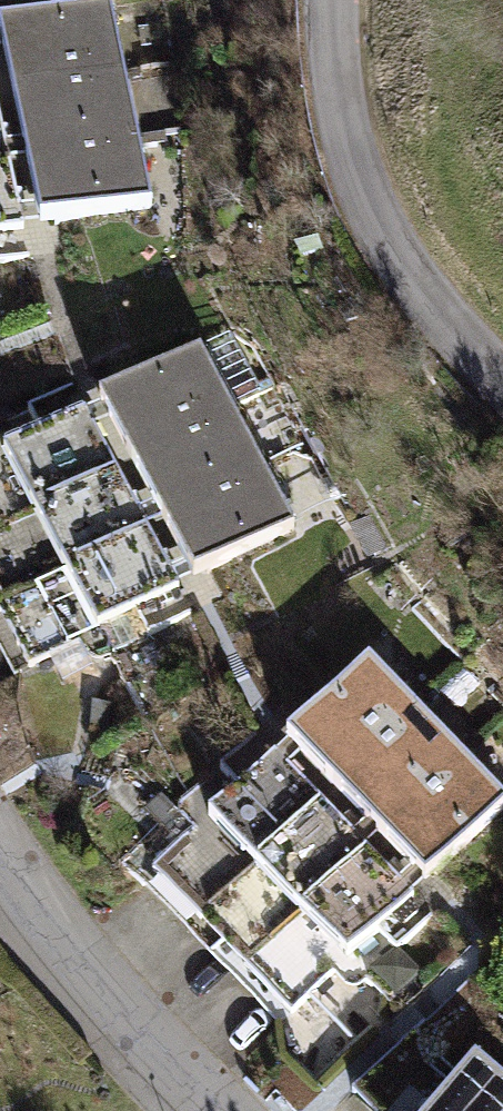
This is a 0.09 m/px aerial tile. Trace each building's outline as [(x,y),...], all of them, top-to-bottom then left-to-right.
[(14,95),(125,72),(111,7),(0,30),(0,32),(14,95)] [(14,95),(27,160),(138,137),(125,72),(14,95)] [(10,164),(0,119),(0,166),(10,164)] [(27,160),(41,225),(152,202),(138,137),(27,160)] [(0,166),(0,263),(30,257),(10,164),(0,166)] [(100,404),(132,463),(233,408),(201,350),(100,404)] [(116,471),(72,387),(29,410),(42,435),(4,455),(36,513),(116,471)] [(132,463),(163,521),(264,467),(233,408),(132,463)] [(36,513),(4,455),(0,457),(0,570),(51,542),(36,513)] [(163,521),(195,580),(296,525),(264,467),(163,521)] [(147,529),(116,471),(36,513),(51,542),(67,571),(147,529)] [(192,612),(147,529),(67,571),(98,631),(126,684),(164,664),(148,635),(192,612)] [(29,667),(98,631),(67,571),(51,542),(0,570),(0,612),(29,667)] [(287,740),(334,788),(415,709),(369,662),(287,740)] [(334,788),(380,836),(461,757),(415,709),(334,788)] [(209,816),(256,864),(321,800),(256,732),(221,766),(240,786),(209,816)] [(426,883),(502,809),(502,800),(461,757),(380,836),(426,883)] [(367,847),(321,800),(256,864),(278,887),(301,911),(367,847)] [(153,870),(222,942),(278,887),(256,864),(209,816),(153,870)] [(367,847),(301,911),(348,959),(390,1003),(420,974),(398,950),(433,915),(367,847)] [(301,911),(278,887),(222,942),(292,1014),(348,959),(301,911)] [(500,1101),(492,1110),(502,1110),(502,1103),(500,1101)]
